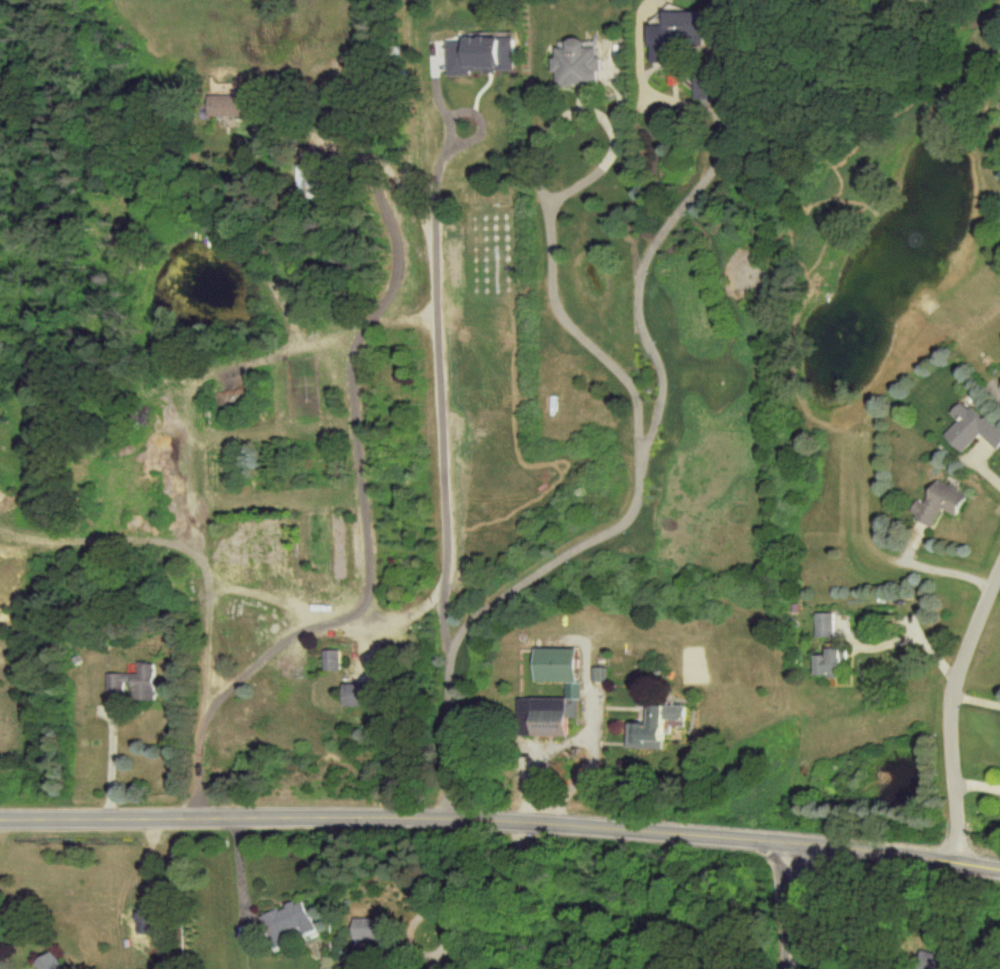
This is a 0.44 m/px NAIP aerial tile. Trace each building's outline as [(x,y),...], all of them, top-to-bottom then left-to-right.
[(647,25),(647,47),(651,47),(651,62),(674,62),(674,45),(711,46),(711,12),(663,11),(663,25),(647,25)] [(447,76),(471,75),(471,70),(514,70),(514,37),(465,38),(465,41),(447,42),(447,76)] [(596,83),(595,71),(598,71),(596,47),(582,48),(581,41),(554,43),(556,59),(552,59),(554,86),(596,83)] [(669,85),(679,85),(679,70),(669,70),(669,85)] [(693,99),(715,99),(716,73),(694,73),(693,99)] [(208,95),(209,116),(245,115),(244,94),(208,95)] [(322,165),(297,164),(296,189),(309,189),(309,197),(321,197),(322,165)] [(961,453),(979,434),(995,450),(999,444),(999,433),(972,405),(968,409),(960,402),(950,413),(957,421),(943,435),(961,453)] [(941,509),(955,516),(967,495),(937,479),(924,503),(916,499),(908,514),(932,527),(941,509)] [(833,613),(815,613),(816,637),(834,637),(833,613)] [(533,680),(574,681),(575,648),(534,647),(533,680)] [(814,656),(814,676),(841,676),(840,649),(826,649),(827,656),(814,656)] [(338,651),(322,651),(322,670),(338,670),(338,651)] [(106,674),(107,697),(122,697),(122,682),(130,682),(131,700),(154,700),(153,663),(137,663),(137,673),(106,674)] [(340,706),(361,706),(362,685),(341,684),(340,706)] [(577,717),(578,698),(518,696),(517,734),(565,735),(565,717),(577,717)] [(627,721),(626,747),(662,748),(662,733),(671,733),(671,726),(683,726),(684,704),(647,703),(647,721),(627,721)] [(259,916),(273,950),(289,943),(284,931),(299,925),(302,933),(315,928),(302,898),(259,916)] [(377,939),(377,917),(352,917),(351,938),(377,939)] [(916,968),(941,968),(946,957),(922,949),(915,968),(916,968)] [(51,950),(32,961),(36,968),(62,968),(51,950)]
